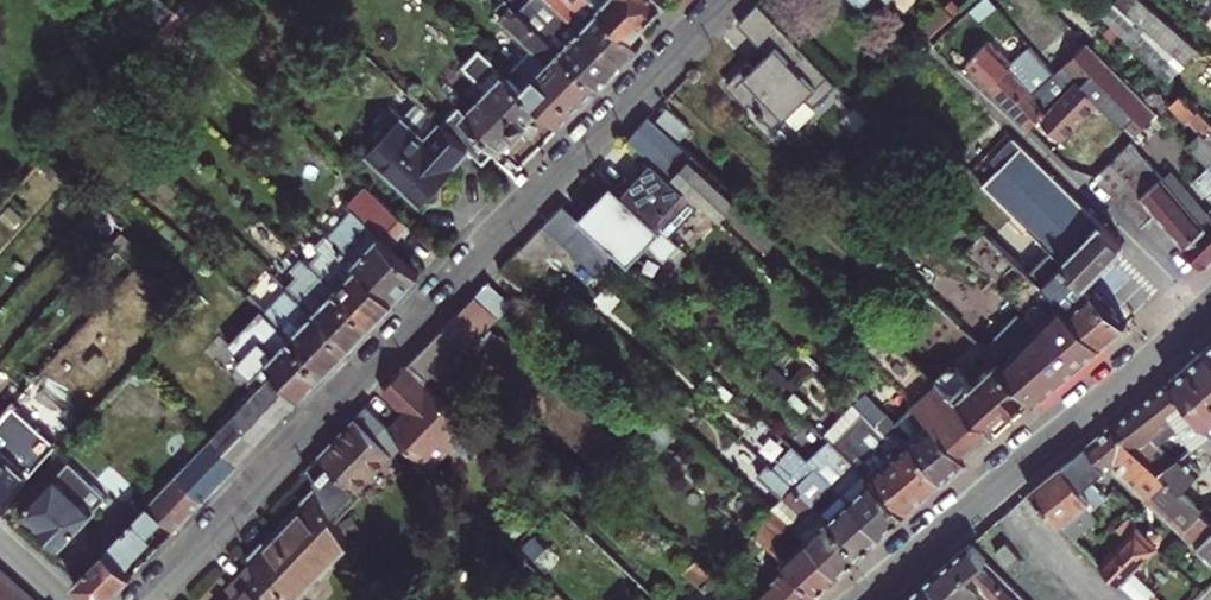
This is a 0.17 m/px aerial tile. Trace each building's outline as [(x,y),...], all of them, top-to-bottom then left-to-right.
[(191,21),(204,34),(217,20),(201,6),(207,0),(186,0),(177,9),(191,21)] [(540,102),(563,123),(599,85),(535,25),(508,0),(502,0),(493,10),(531,46),(508,72),(540,102)] [(535,25),(599,85),(621,63),(554,1),(551,6),(545,0),(526,0),(543,16),(535,25)] [(554,1),(621,63),(642,41),(633,33),(600,2),(598,0),(556,0),(554,1)] [(600,2),(633,33),(662,0),(602,0),(600,2)] [(1171,84),(1201,51),(1142,0),(1120,0),(1104,18),(1124,37),(1171,84)] [(838,82),(759,1),(738,22),(773,58),(766,65),(761,59),(745,75),(750,80),(736,93),(748,105),(752,102),(776,127),(807,96),(815,105),(838,82)] [(953,16),(941,4),(917,26),(929,38),(953,16)] [(177,9),(159,30),(171,42),(191,21),(177,9)] [(1115,45),(1124,37),(1104,18),(1102,16),(1095,23),(1115,45)] [(1019,42),(1029,54),(1034,48),(1025,37),(1019,42)] [(965,64),(1028,126),(1040,115),(1048,107),(1028,86),(1046,68),(1044,65),(1047,62),(1036,50),(1034,48),(1029,54),(1012,71),(1007,66),(1011,62),(989,40),(965,64)] [(1111,117),(1132,137),(1157,112),(1086,42),(1082,46),(1089,53),(1073,69),(1045,41),(1036,50),(1047,62),(1052,67),(1049,71),(1057,79),(1044,92),(1053,102),(1048,107),(1040,115),(1063,136),(1099,99),(1089,89),(1094,84),(1118,109),(1111,117)] [(468,149),(483,163),(514,130),(516,132),(528,120),(526,118),(540,102),(508,72),(480,45),(463,63),(477,76),(473,81),(478,86),(474,91),(478,95),(469,105),(463,99),(441,123),(468,149)] [(1180,93),(1170,102),(1199,133),(1210,144),(1210,124),(1180,93)] [(417,101),(370,152),(420,199),(436,183),(439,186),(455,168),(453,165),(468,149),(441,123),(417,101)] [(668,106),(658,116),(681,137),(691,127),(668,106)] [(627,137),(653,160),(700,203),(718,220),(739,196),(650,113),(627,137)] [(1210,164),(1210,163),(1210,144),(1199,133),(1188,143),(1210,164)] [(983,183),(1023,223),(1089,287),(1127,247),(1012,136),(990,159),(998,167),(983,183)] [(1128,140),(1094,174),(1142,223),(1153,214),(1203,268),(1210,266),(1210,265),(1210,208),(1208,212),(1168,169),(1162,175),(1128,140)] [(52,178),(61,168),(46,155),(37,165),(52,178)] [(624,192),(671,235),(700,203),(653,160),(624,192)] [(1210,164),(1194,179),(1210,197),(1210,166),(1210,164)] [(640,270),(671,235),(624,192),(600,170),(591,179),(604,190),(610,196),(586,223),(607,242),(640,270)] [(352,206),(327,232),(395,297),(420,271),(391,243),(409,223),(366,184),(348,202),(352,206)] [(604,190),(579,217),(586,223),(610,196),(604,190)] [(563,203),(550,217),(594,257),(607,242),(586,223),(579,217),(563,203)] [(522,246),(546,267),(551,262),(555,265),(571,248),(543,223),(522,246)] [(1068,308),(1099,344),(1125,322),(1089,287),(1023,223),(1011,236),(1076,300),(1068,308)] [(308,261),(371,321),(395,297),(327,232),(326,231),(314,244),(319,249),(308,261)] [(1024,387),(1035,399),(1054,383),(1087,355),(1099,344),(1068,308),(985,231),(965,251),(1039,322),(1014,348),(1000,362),(1024,387)] [(501,267),(525,288),(546,267),(522,246),(501,267)] [(349,345),(371,321),(308,261),(301,255),(290,267),(296,274),(285,285),(298,297),(349,345)] [(499,315),(511,302),(525,288),(501,267),(488,280),(475,294),(497,313),(499,315)] [(465,346),(483,327),(497,313),(475,294),(462,307),(443,326),(465,346)] [(274,321),(326,369),(349,345),(298,297),(288,308),(277,298),(265,312),(274,321)] [(303,394),(326,369),(274,321),(265,312),(262,309),(239,333),(275,367),(303,394)] [(867,312),(846,335),(880,366),(901,343),(867,312)] [(978,313),(963,328),(997,359),(1000,362),(1014,348),(978,313)] [(410,361),(437,387),(470,351),(465,346),(443,326),(410,361)] [(264,379),(252,392),(280,418),(303,394),(275,367),(239,333),(226,344),(264,379)] [(545,419),(565,437),(577,448),(602,470),(624,446),(500,334),(478,358),(533,408),(540,414),(545,419)] [(994,434),(989,429),(936,376),(915,356),(901,343),(880,366),(914,402),(967,457),(994,434)] [(1210,386),(1210,349),(1207,344),(1189,360),(1210,386)] [(1000,362),(997,359),(973,383),(957,366),(947,366),(936,376),(989,429),(1002,418),(997,412),(1024,387),(1000,362)] [(1208,425),(1210,423),(1210,386),(1189,360),(1169,377),(1208,425)] [(437,387),(410,361),(382,390),(403,411),(388,426),(412,450),(431,468),(474,422),(437,387)] [(1160,443),(1148,431),(1168,413),(1180,426),(1194,441),(1201,436),(1210,428),(1208,425),(1169,377),(1110,425),(1138,450),(1155,465),(1159,469),(1173,456),(1160,443)] [(16,398),(0,383),(0,416),(16,398)] [(231,414),(260,440),(280,418),(252,392),(231,414)] [(864,413),(876,424),(885,414),(863,393),(853,403),(864,413)] [(967,457),(914,402),(891,423),(896,429),(900,428),(944,477),(967,457)] [(824,434),(835,444),(864,413),(853,403),(824,434)] [(367,405),(307,468),(319,492),(339,531),(368,502),(365,499),(412,450),(388,426),(367,405)] [(824,434),(793,406),(785,416),(818,447),(807,459),(814,465),(885,529),(907,509),(835,444),(824,434)] [(540,414),(533,408),(526,417),(538,427),(545,419),(540,414)] [(864,413),(835,444),(907,509),(944,477),(900,428),(896,429),(886,433),(876,424),(864,413)] [(1148,431),(1160,443),(1180,426),(1168,413),(1148,431)] [(211,435),(239,461),(260,440),(231,414),(211,435)] [(7,449),(17,459),(44,429),(34,419),(7,449)] [(1103,453),(1112,462),(1120,469),(1138,450),(1110,425),(1091,440),(1103,453)] [(210,437),(201,428),(190,441),(198,449),(210,437)] [(1201,436),(1210,446),(1210,428),(1201,436)] [(56,441),(44,429),(17,459),(7,449),(0,443),(0,506),(56,441)] [(206,496),(239,461),(211,435),(210,437),(198,449),(178,470),(206,496)] [(1112,462),(1103,453),(1091,440),(1086,444),(1082,447),(1105,469),(1108,466),(1112,462)] [(1209,463),(1189,444),(1179,451),(1200,471),(1209,463)] [(1094,479),(1105,469),(1082,447),(1071,457),(1047,476),(1031,489),(1076,536),(1097,516),(1090,509),(1106,493),(1094,479)] [(1138,450),(1120,469),(1136,484),(1155,465),(1138,450)] [(1200,471),(1179,451),(1176,453),(1173,456),(1159,469),(1181,488),(1181,489),(1200,471)] [(785,478),(794,486),(814,465),(807,459),(805,456),(792,470),(785,478)] [(780,459),(772,466),(785,478),(792,470),(780,459)] [(64,462),(21,509),(37,524),(34,527),(56,547),(92,509),(73,492),(84,480),(64,462)] [(863,548),(885,529),(814,465),(794,486),(863,548)] [(1181,488),(1159,469),(1155,465),(1136,484),(1149,497),(1161,508),(1181,488)] [(863,548),(794,486),(785,478),(772,466),(762,477),(771,485),(780,494),(770,504),(841,568),(863,548)] [(176,528),(206,496),(178,470),(148,501),(164,516),(176,528)] [(761,496),(770,504),(780,494),(771,485),(761,496)] [(1201,507),(1181,489),(1181,488),(1161,508),(1182,527),(1201,507)] [(346,545),(339,531),(319,492),(279,534),(273,529),(248,555),(252,562),(276,599),(294,599),(346,545)] [(87,539),(100,552),(141,509),(128,497),(87,539)] [(141,509),(100,552),(74,579),(95,599),(107,598),(133,571),(127,565),(152,537),(148,533),(164,516),(148,501),(141,509)] [(1207,501),(1201,507),(1182,527),(1199,543),(1210,554),(1210,505),(1207,501)] [(818,589),(841,568),(770,504),(750,526),(788,561),(746,599),(806,599),(818,589)] [(1159,544),(1128,512),(1115,524),(1124,533),(1099,559),(1140,599),(1161,599),(1153,592),(1150,595),(1128,574),(1159,544)] [(1115,524),(1090,550),(1099,559),(1124,533),(1115,524)] [(994,547),(1012,564),(1022,553),(1005,536),(994,547)] [(969,539),(950,556),(976,583),(970,590),(980,599),(1031,599),(969,539)] [(927,577),(944,595),(939,599),(980,599),(970,590),(976,583),(950,556),(927,577)] [(698,557),(685,570),(718,599),(745,599),(698,557)] [(252,562),(228,588),(233,593),(227,599),(276,599),(252,562)] [(0,565),(0,599),(39,599),(0,565)] [(901,599),(939,599),(944,595),(927,577),(901,599)]
